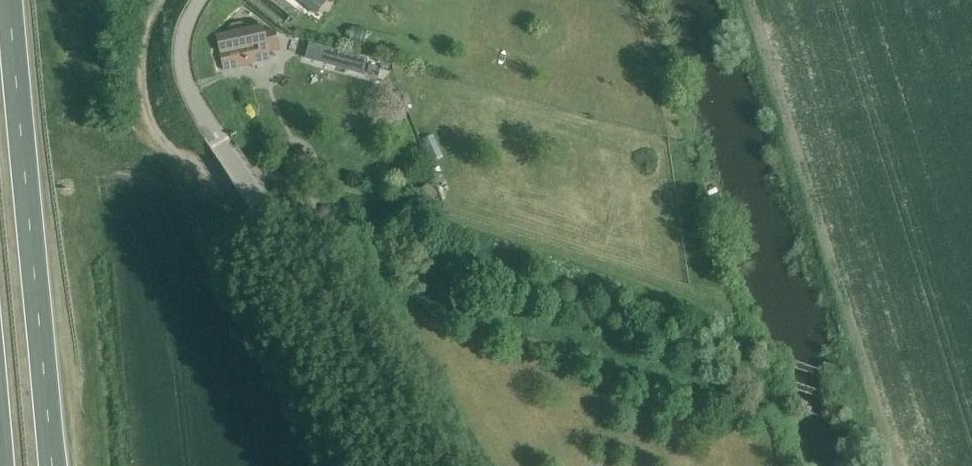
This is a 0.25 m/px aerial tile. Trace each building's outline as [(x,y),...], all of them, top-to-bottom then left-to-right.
[(309,8),(316,0),(299,0),(309,8)] [(275,31),(263,34),(261,23),(251,26),(251,29),(217,36),(224,70),(261,62),(260,59),(267,58),(268,54),(268,53),(279,51),(275,31)] [(310,45),(306,59),(362,75),(366,60),(310,45)] [(429,180),(416,193),(427,203),(439,190),(429,180)]
